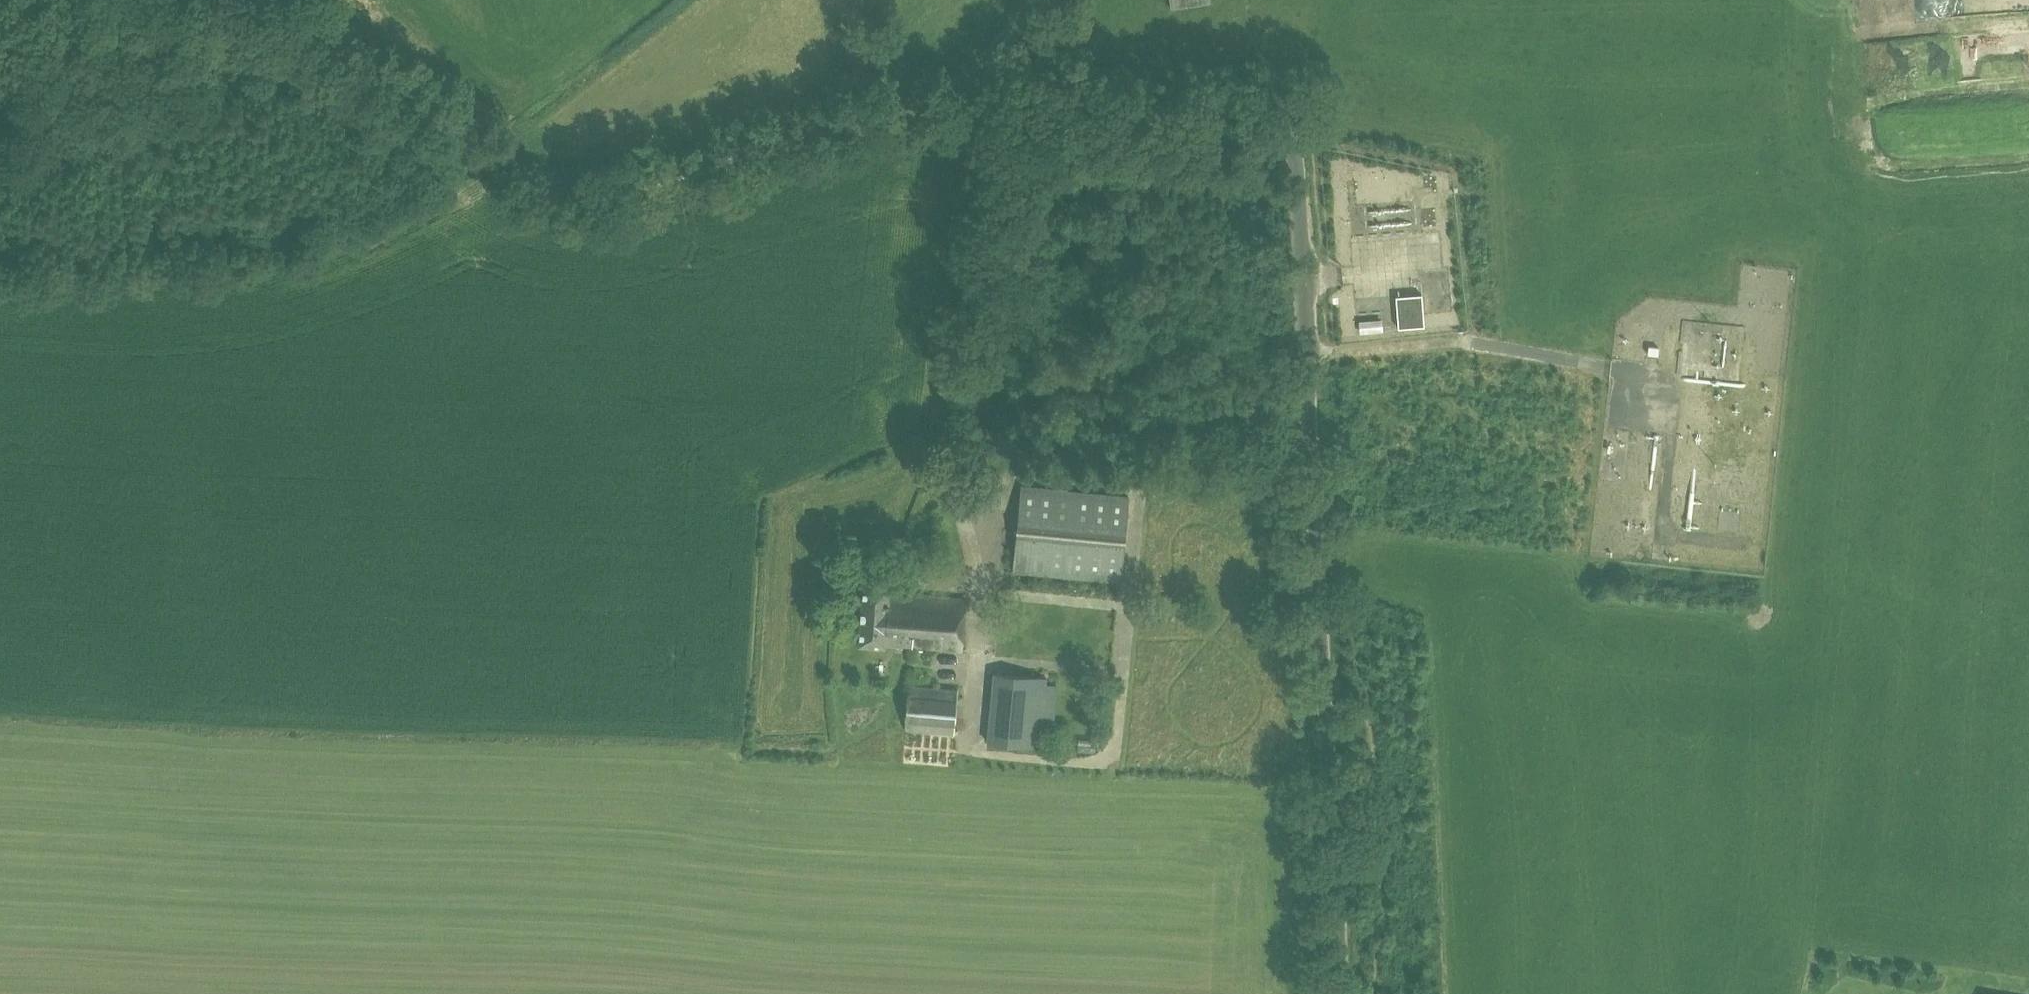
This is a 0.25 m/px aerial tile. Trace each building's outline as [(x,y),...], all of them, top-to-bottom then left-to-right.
[(1171,8),(1210,3),(1210,0),(1170,0),(1171,8)] [(868,41),(874,49),(881,43),(876,35),(868,41)] [(1436,275),(1429,276),(1429,287),(1450,286),(1448,247),(1434,248),(1436,275)] [(1396,296),(1398,327),(1424,325),(1422,294),(1396,296)] [(1367,337),(1389,331),(1387,322),(1365,327),(1367,337)] [(1620,477),(1652,478),(1652,469),(1661,469),(1662,436),(1621,436),(1620,477)] [(1013,571),(1121,580),(1130,496),(1021,485),(1013,571)] [(886,642),(961,650),(967,596),(888,588),(889,585),(863,582),(857,642),(885,645),(886,642)] [(987,742),(1042,748),(1047,677),(994,671),(987,742)] [(917,731),(954,733),(958,689),(909,684),(905,729),(917,731)] [(1231,909),(1228,923),(1240,926),(1243,912),(1231,909)]
